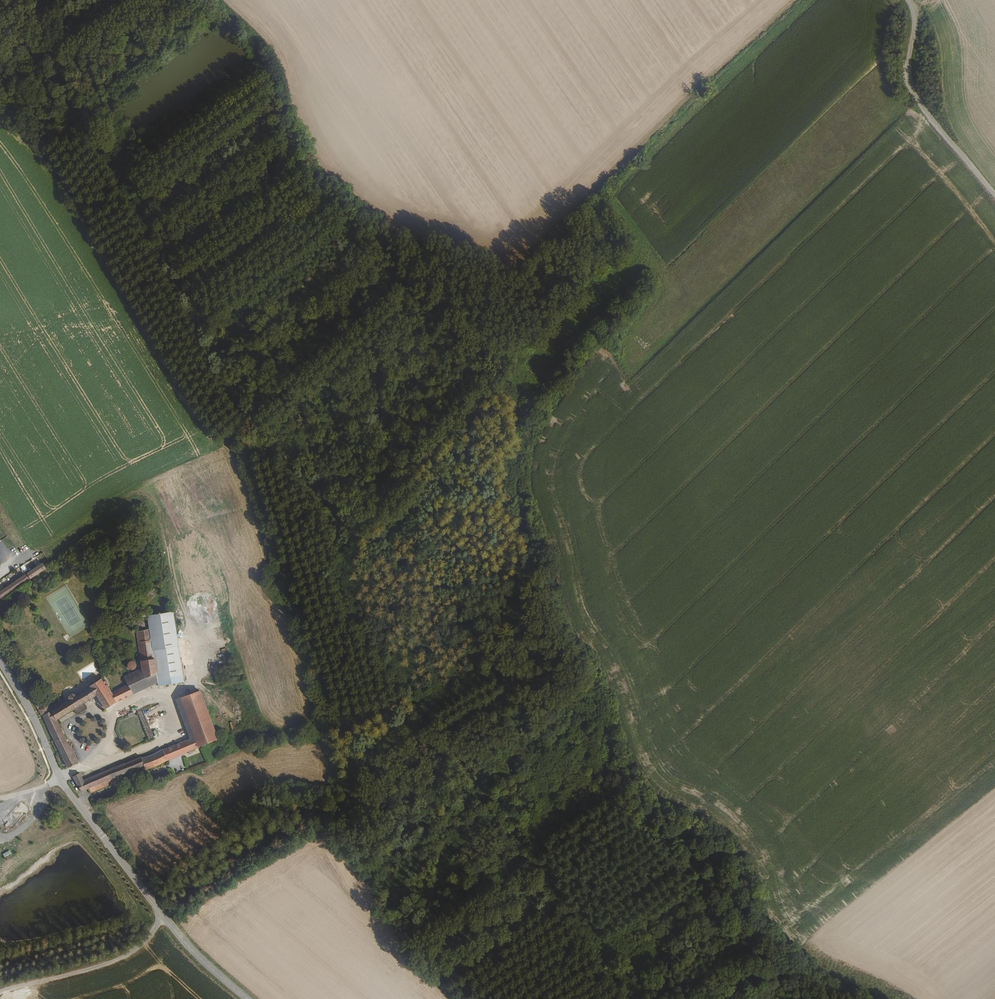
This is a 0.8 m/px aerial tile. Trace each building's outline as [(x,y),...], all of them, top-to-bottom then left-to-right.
[(17,588),(33,577),(32,576),(30,577),(28,574),(14,583),(17,588)] [(99,588),(103,586),(98,577),(94,580),(99,588)] [(17,588),(14,583),(1,592),(4,597),(17,588)] [(184,683),(173,612),(145,616),(147,630),(135,631),(138,650),(142,669),(120,680),(124,687),(112,693),(108,685),(105,687),(100,680),(75,695),(71,694),(67,696),(67,700),(59,705),(58,704),(56,705),(56,707),(51,710),(47,705),(44,703),(40,706),(38,708),(42,715),(68,768),(78,763),(71,749),(56,720),(73,709),(76,713),(78,713),(85,709),(86,707),(83,703),(96,695),(105,709),(114,703),(150,687),(157,683),(158,686),(184,683)] [(129,669),(132,669),(134,669),(136,667),(136,665),(135,662),(133,661),(131,661),(129,661),(128,663),(128,665),(128,667),(129,669)] [(24,671),(22,667),(14,670),(21,681),(23,679),(20,674),(24,671)] [(141,773),(146,768),(216,740),(200,691),(176,701),(190,740),(163,751),(162,749),(123,764),(84,779),(83,776),(81,776),(79,774),(73,777),(81,791),(89,788),(91,792),(141,773)] [(82,794),(86,800),(91,797),(87,791),(82,794)] [(19,801),(0,823),(0,839),(28,809),(19,801)]
